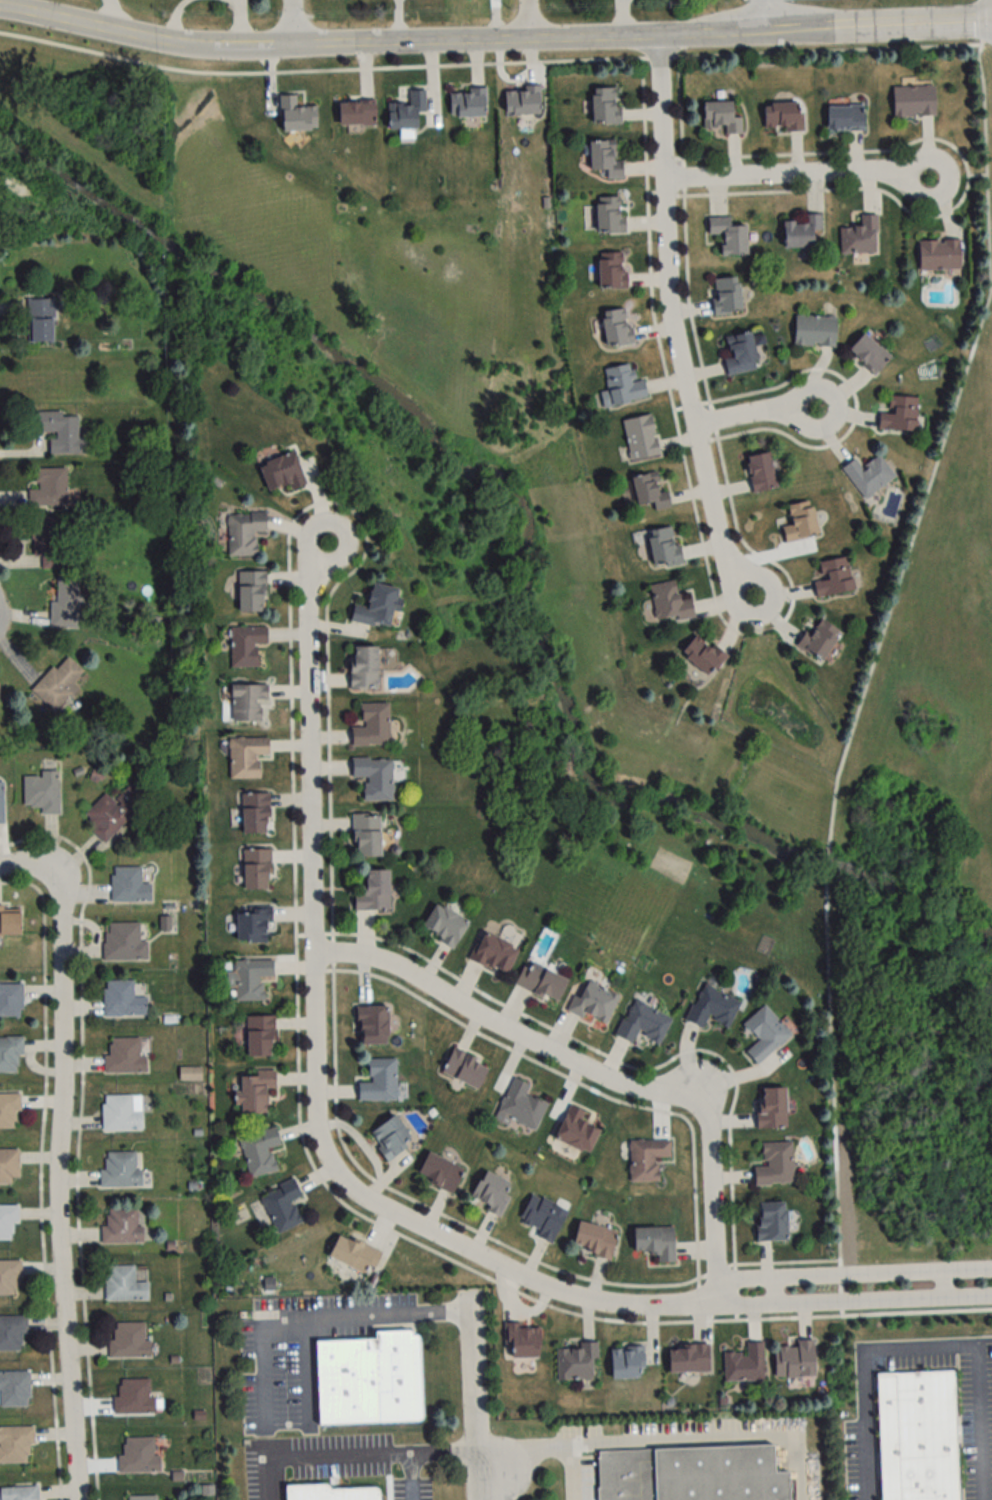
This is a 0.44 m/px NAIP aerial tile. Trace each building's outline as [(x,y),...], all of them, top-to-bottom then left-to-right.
[(892,87),(893,117),(934,116),(933,86),(892,87)] [(539,89),(504,88),(504,114),(539,114),(539,89)] [(591,89),(591,125),(618,125),(618,89),(591,89)] [(387,129),(416,129),(415,112),(425,112),(425,90),(407,90),(408,103),(387,103),(387,129)] [(485,116),(485,90),(449,90),(449,116),(485,116)] [(279,95),(279,131),(316,131),(316,107),(295,107),(295,95),(279,95)] [(374,126),(374,101),(337,101),(337,126),(374,126)] [(724,135),(742,134),(741,118),(731,118),(731,102),(702,103),(703,127),(724,127),(724,135)] [(799,103),(764,105),(765,131),(800,130),(799,103)] [(863,130),(863,106),(826,106),(826,130),(863,130)] [(588,141),(588,170),(604,170),(604,179),(622,179),(622,161),(616,161),(616,141),(588,141)] [(596,233),(621,233),(621,197),(596,197),(596,233)] [(783,247),(813,246),(812,229),(821,229),(821,214),(803,214),(804,221),(783,221),(783,247)] [(840,252),(876,252),(876,214),(861,214),(861,227),(840,227),(840,252)] [(746,225),(729,225),(729,217),(706,217),(706,235),(721,235),(721,255),(746,255),(746,225)] [(958,240),(917,240),(918,270),(959,269),(958,240)] [(597,290),(624,289),(623,252),(597,253),(597,290)] [(740,313),(739,277),(713,278),(714,314),(740,313)] [(53,300),(28,300),(28,343),(53,343),(53,300)] [(601,310),(603,347),(630,345),(628,309),(601,310)] [(793,346),(835,347),(835,317),(794,315),(793,346)] [(757,370),(751,332),(723,337),(729,375),(757,370)] [(873,375),(890,359),(864,333),(847,349),(873,375)] [(602,369),(607,405),(646,400),(643,380),(632,381),(630,365),(602,369)] [(915,431),(917,398),(888,396),(887,413),(878,413),(877,430),(915,431)] [(50,455),(90,454),(89,438),(78,439),(78,416),(62,417),(61,412),(28,412),(28,433),(50,432),(50,455)] [(628,460),(657,455),(651,415),(622,419),(628,460)] [(292,452),(257,466),(267,491),(286,483),(290,491),(305,485),(292,452)] [(776,488),(769,453),(745,457),(752,493),(776,488)] [(854,459),(841,468),(863,500),(895,478),(879,455),(860,468),(854,459)] [(29,506),(67,506),(67,468),(34,468),(34,489),(29,489),(29,506)] [(667,490),(658,491),(655,472),(631,476),(636,506),(652,503),(653,510),(669,508),(667,490)] [(781,527),(784,543),(817,537),(810,502),(786,506),(790,525),(781,527)] [(227,513),(228,556),(256,556),(256,532),(265,532),(265,512),(227,513)] [(31,556),(41,556),(41,568),(64,568),(64,517),(31,517),(31,556)] [(679,563),(674,526),(646,530),(651,567),(679,563)] [(820,581),(814,582),(816,598),(853,592),(848,557),(817,562),(820,581)] [(237,572),(237,613),(264,613),(264,572),(237,572)] [(49,601),(49,629),(78,629),(78,577),(56,577),(56,601),(49,601)] [(678,602),(674,580),(649,585),(656,623),(693,617),(690,600),(678,602)] [(352,605),(349,623),(389,629),(396,588),(370,584),(366,607),(352,605)] [(821,662),(840,631),(814,616),(796,647),(821,662)] [(256,667),(256,645),(265,645),(265,627),(231,627),(231,667),(256,667)] [(679,653),(707,678),(725,659),(697,633),(679,653)] [(376,647),(349,647),(349,689),(376,689),(376,647)] [(31,690),(55,714),(79,689),(73,683),(83,672),(65,654),(31,690)] [(231,721),(264,721),(264,685),(231,685),(231,721)] [(350,727),(350,745),(389,744),(388,702),(360,703),(360,727),(350,727)] [(229,778),(257,778),(257,755),(267,755),(267,737),(229,737),(229,778)] [(392,757),(350,757),(350,777),(363,777),(363,800),(392,800),(392,757)] [(39,814),(58,814),(58,773),(23,773),(23,809),(39,809),(39,814)] [(105,793),(80,817),(104,842),(144,804),(128,787),(113,801),(105,793)] [(269,834),(269,793),(240,793),(240,834),(269,834)] [(379,814),(351,815),(352,857),(380,857),(379,814)] [(270,850),(242,850),(242,890),(270,890),(270,850)] [(151,903),(151,884),(141,884),(141,868),(111,868),(111,903),(151,903)] [(388,871),(361,871),(362,893),(353,893),(353,911),(388,911),(388,871)] [(467,922),(434,903),(419,930),(453,948),(467,922)] [(20,935),(20,913),(3,913),(3,907),(0,907),(0,935),(20,935)] [(236,943),(270,943),(270,910),(236,910),(236,943)] [(147,961),(147,938),(145,938),(145,924),(104,924),(104,961),(147,961)] [(517,950),(483,932),(469,958),(503,976),(517,950)] [(272,978),(272,960),(234,960),(234,1002),(262,1002),(262,978),(272,978)] [(567,979),(526,960),(514,985),(555,1004),(567,979)] [(619,995),(583,979),(568,1012),(604,1028),(619,995)] [(146,996),(134,996),(134,980),(103,980),(103,1016),(146,1016),(146,996)] [(0,984),(0,1016),(21,1016),(21,984),(0,984)] [(727,1028),(740,1002),(701,984),(684,1020),(702,1029),(707,1019),(727,1028)] [(615,1035),(632,1043),(635,1034),(660,1044),(671,1017),(630,999),(615,1035)] [(745,1052),(756,1065),(790,1035),(764,1005),(742,1025),(757,1042),(745,1052)] [(386,1007),(356,1007),(356,1046),(386,1046),(386,1007)] [(273,1017),(245,1017),(245,1057),(273,1057),(273,1017)] [(20,1072),(20,1037),(0,1037),(0,1072),(20,1072)] [(105,1073),(143,1073),(143,1038),(105,1038),(105,1073)] [(488,1065),(452,1048),(440,1074),(476,1090),(488,1065)] [(357,1101),(396,1101),(396,1059),(367,1060),(367,1083),(356,1083),(357,1101)] [(239,1077),(239,1114),(264,1114),(264,1088),(273,1088),(273,1071),(254,1071),(254,1077),(239,1077)] [(509,1121),(535,1131),(546,1104),(525,1096),(529,1085),(511,1077),(493,1120),(507,1126),(509,1121)] [(786,1089),(756,1089),(756,1129),(786,1129),(786,1089)] [(20,1094),(0,1094),(0,1129),(15,1129),(15,1112),(20,1112),(20,1094)] [(141,1095),(101,1095),(101,1131),(141,1130),(141,1095)] [(553,1139),(588,1154),(599,1131),(578,1122),(583,1111),(568,1105),(553,1139)] [(368,1134),(387,1160),(412,1142),(393,1116),(368,1134)] [(249,1178),(276,1171),(270,1148),(280,1146),(275,1128),(239,1138),(249,1178)] [(629,1182),(657,1182),(657,1158),(670,1158),(670,1141),(629,1141),(629,1182)] [(753,1168),(754,1186),(792,1184),(791,1143),(762,1144),(763,1167),(753,1168)] [(18,1150),(0,1150),(0,1184),(11,1184),(11,1178),(18,1178),(18,1150)] [(136,1152),(104,1152),(104,1169),(100,1169),(100,1187),(141,1187),(141,1170),(136,1170),(136,1152)] [(416,1178),(452,1193),(463,1168),(426,1153),(416,1178)] [(514,1185),(481,1172),(468,1204),(500,1218),(514,1185)] [(302,1222),(292,1201),(301,1197),(293,1179),(258,1196),(277,1234),(302,1222)] [(552,1245),(566,1210),(530,1194),(518,1222),(538,1231),(535,1238),(552,1245)] [(756,1204),(756,1242),(785,1242),(785,1204),(756,1204)] [(13,1240),(13,1224),(18,1224),(18,1205),(0,1205),(0,1240),(13,1240)] [(140,1244),(140,1209),(102,1209),(102,1244),(140,1244)] [(610,1259),(614,1229),(576,1224),(572,1253),(610,1259)] [(655,1263),(673,1263),(673,1228),(632,1228),(632,1254),(655,1254),(655,1263)] [(370,1276),(380,1251),(338,1233),(328,1258),(370,1276)] [(18,1295),(18,1260),(0,1260),(0,1295),(18,1295)] [(104,1301),(147,1301),(147,1283),(135,1283),(135,1266),(104,1266),(104,1301)] [(0,1317),(0,1351),(26,1351),(26,1317),(0,1317)] [(113,1323),(113,1340),(108,1340),(108,1358),(149,1358),(149,1342),(144,1342),(144,1323),(113,1323)] [(539,1326),(504,1326),(504,1359),(539,1359),(539,1326)] [(419,1422),(416,1331),(374,1333),(374,1340),(314,1342),(316,1425),(419,1422)] [(813,1378),(813,1341),(796,1341),(796,1347),(775,1347),(775,1378),(813,1378)] [(557,1381),(593,1381),(593,1361),(597,1361),(597,1343),(580,1344),(580,1349),(556,1350),(557,1381)] [(723,1354),(723,1381),(764,1381),(763,1343),(745,1343),(745,1353),(723,1354)] [(708,1346),(667,1347),(668,1373),(708,1373),(708,1346)] [(610,1380),(641,1380),(641,1349),(610,1349),(610,1380)] [(0,1372),(0,1407),(29,1407),(29,1372),(0,1372)] [(954,1372),(876,1374),(880,1499),(957,1499),(954,1372)] [(155,1398),(149,1398),(149,1380),(119,1380),(119,1398),(113,1398),(113,1414),(155,1414),(155,1398)] [(0,1428),(0,1464),(32,1464),(32,1428),(0,1428)] [(158,1472),(157,1438),(122,1438),(122,1454),(117,1454),(117,1473),(158,1472)] [(598,1499),(788,1499),(788,1473),(773,1474),(773,1447),(597,1452),(598,1499)] [(381,1488),(328,1489),(328,1485),(284,1486),(284,1499),(381,1499),(381,1488)] [(38,1487),(0,1487),(0,1499),(38,1499),(38,1487)]
